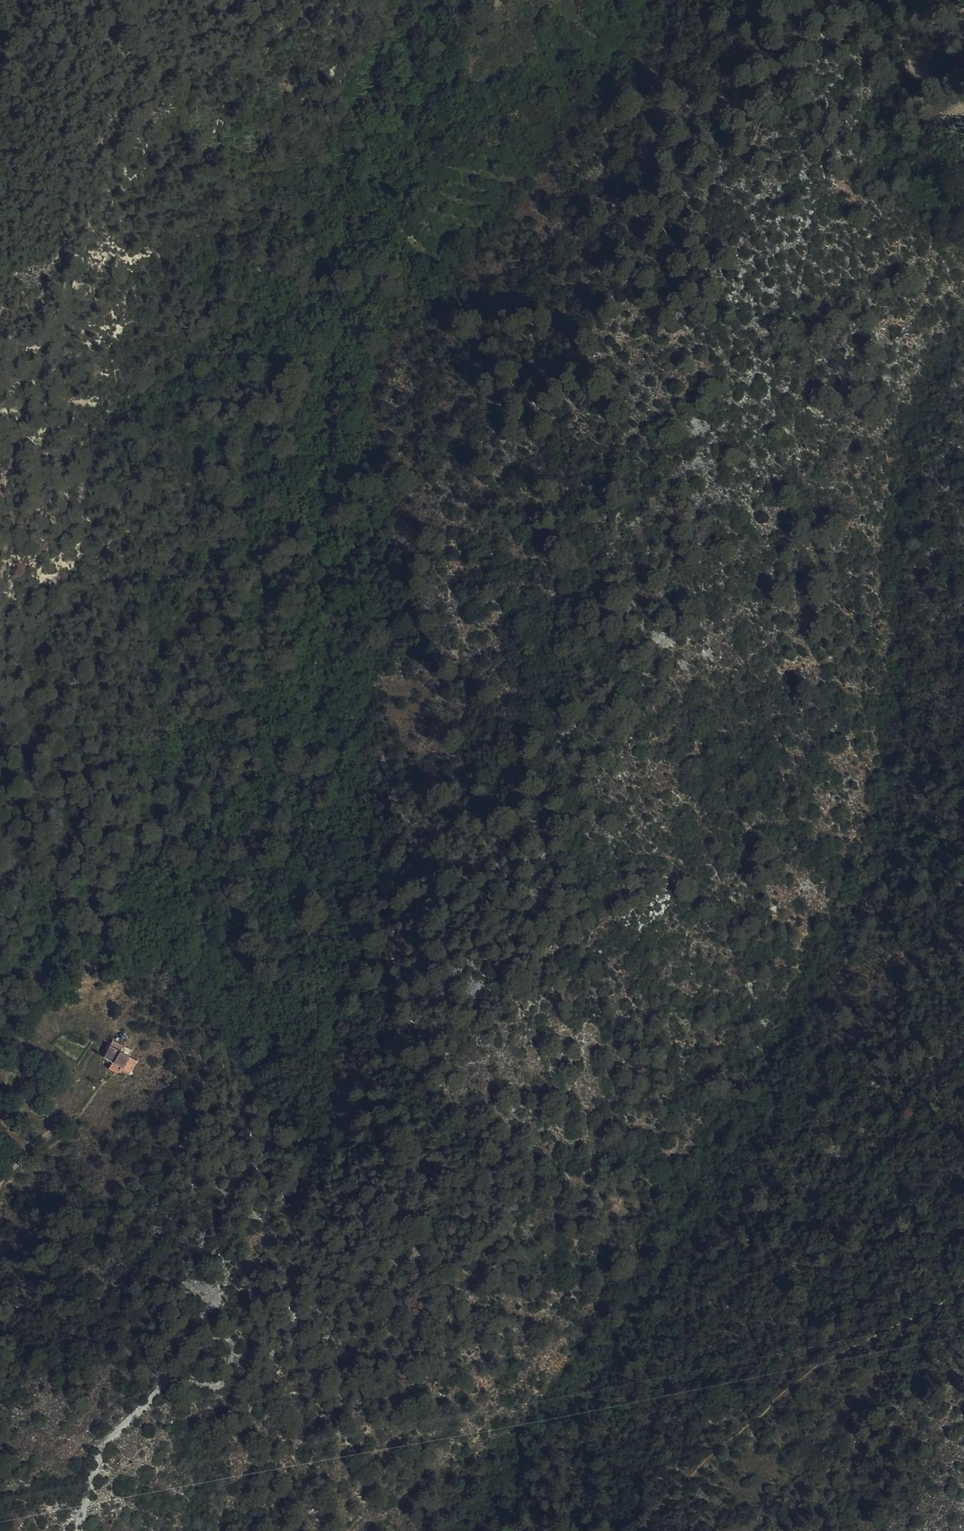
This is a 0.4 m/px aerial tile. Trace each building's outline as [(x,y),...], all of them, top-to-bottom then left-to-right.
[(127,1055),(130,1050),(114,1041),(106,1056),(132,1070),(137,1061),(127,1055)]
